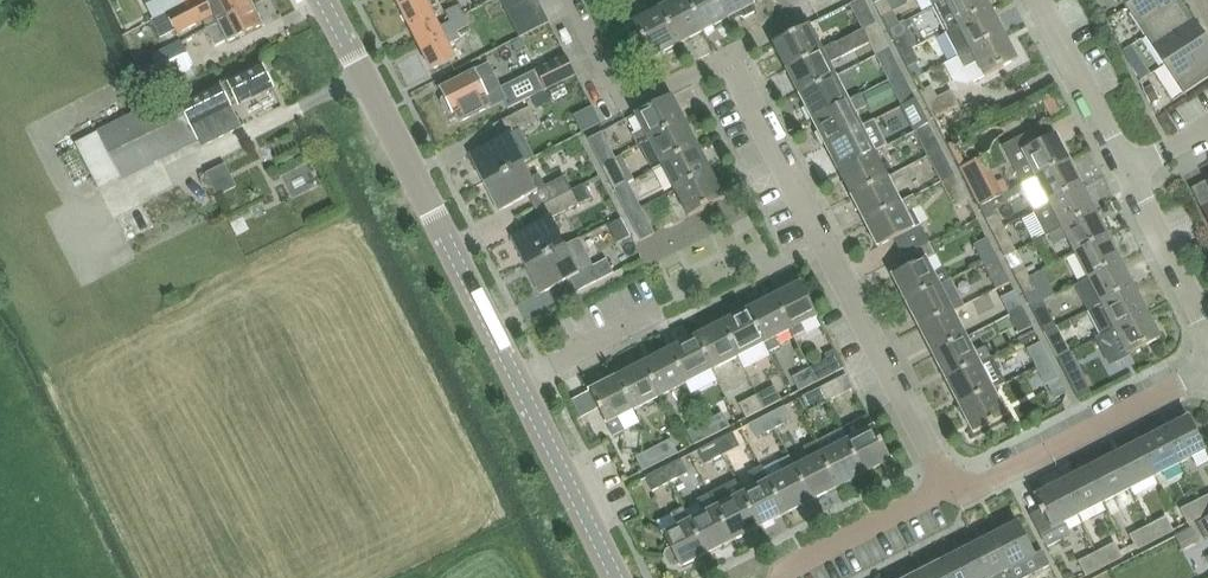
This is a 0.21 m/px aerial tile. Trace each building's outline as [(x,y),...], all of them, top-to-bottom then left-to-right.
[(154,20),(168,13),(167,11),(187,1),(186,0),(144,0),(154,20)] [(167,11),(168,13),(178,32),(203,20),(206,27),(217,22),(217,21),(252,4),(251,0),(209,0),(207,1),(207,0),(191,0),(187,2),(187,1),(167,11)] [(400,10),(420,0),(396,0),(400,10)] [(400,10),(416,40),(440,28),(439,27),(426,0),(420,0),(400,10)] [(506,9),(523,0),(501,0),(506,9)] [(509,16),(513,23),(542,9),(537,0),(523,0),(506,9),(509,16)] [(677,46),(702,33),(686,0),(677,0),(658,10),(677,46)] [(728,20),(718,0),(686,0),(702,33),(728,20)] [(728,20),(739,14),(741,18),(744,19),(754,13),(755,10),(752,3),(750,0),(718,0),(728,20)] [(863,30),(877,23),(865,0),(864,0),(851,7),(863,30)] [(888,0),(884,0),(875,5),(888,31),(889,30),(901,24),(888,0)] [(933,7),(946,32),(957,27),(990,9),(986,0),(947,0),(944,2),(933,7)] [(1126,9),(1140,0),(1120,0),(1126,9)] [(1126,9),(1145,38),(1187,10),(1180,0),(1140,0),(1126,9)] [(444,11),(449,22),(450,23),(465,15),(459,3),(444,11)] [(217,22),(206,27),(215,45),(226,39),(228,41),(263,24),(252,4),(217,21),(217,22)] [(513,23),(520,38),(549,23),(542,9),(513,23)] [(1003,34),(990,9),(957,27),(946,32),(958,58),(958,57),(1003,34)] [(651,59),(677,46),(658,10),(633,23),(651,59)] [(1187,10),(1145,38),(1163,66),(1206,38),(1187,10)] [(440,28),(416,40),(431,70),(455,58),(448,45),(462,39),(458,32),(471,26),(465,15),(450,23),(449,22),(439,27),(440,28)] [(863,30),(876,55),(890,48),(877,23),(863,30)] [(808,26),(772,44),(785,70),(821,51),(814,38),(808,26)] [(1016,60),(1003,34),(958,57),(968,77),(979,71),(983,77),(1016,60)] [(907,35),(894,41),(901,55),(913,49),(907,35)] [(1163,66),(1183,96),(1207,79),(1207,42),(1206,38),(1163,66)] [(178,42),(151,56),(163,80),(190,66),(178,42)] [(843,59),(835,44),(821,51),(785,70),(798,95),(834,77),(829,66),(843,59)] [(876,55),(889,81),(903,74),(890,48),(876,55)] [(913,49),(901,55),(908,69),(920,62),(913,49)] [(864,78),(875,63),(862,54),(851,69),(864,78)] [(536,71),(546,90),(576,75),(566,56),(536,71)] [(179,104),(197,139),(200,146),(240,126),(231,108),(272,87),(260,63),(179,104)] [(488,66),(441,90),(445,98),(442,99),(441,103),(446,112),(449,113),(452,112),(453,115),(455,113),(461,123),(506,100),(500,89),(488,66)] [(889,81),(902,106),(916,99),(903,74),(889,81)] [(798,95),(811,120),(847,102),(834,77),(798,95)] [(1162,98),(1155,86),(1145,90),(1152,103),(1162,98)] [(933,119),(959,106),(951,91),(936,98),(930,88),(920,93),(933,119)] [(96,190),(175,150),(197,139),(179,104),(173,94),(152,104),(73,144),(96,190)] [(862,95),(847,102),(811,120),(824,146),(860,128),(854,116),(869,108),(862,95)] [(643,129),(634,134),(640,146),(649,141),(684,123),(671,97),(635,115),(643,129)] [(902,106),(915,132),(929,125),(916,99),(902,106)] [(500,140),(470,154),(484,183),(524,163),(522,160),(534,155),(521,130),(537,122),(530,108),(494,127),(500,140)] [(872,122),(860,128),(824,146),(838,171),(873,153),(885,147),(872,122)] [(640,146),(653,172),(662,167),(697,149),(684,123),(642,145),(640,146)] [(915,132),(928,157),(942,150),(929,125),(915,132)] [(1001,149),(1021,186),(1035,179),(1069,162),(1056,137),(1046,142),(1036,131),(1001,149)] [(602,133),(588,140),(601,166),(615,159),(602,133)] [(697,149),(662,167),(675,193),(711,174),(697,149)] [(942,150),(928,157),(942,182),(955,175),(942,150)] [(838,171),(851,197),(886,179),(873,153),(838,171)] [(615,159),(601,166),(614,191),(628,184),(615,159)] [(1048,204),(1082,187),(1069,162),(1035,179),(1048,204)] [(524,164),(484,183),(498,212),(528,197),(535,209),(571,191),(565,178),(546,187),(539,173),(531,177),(524,164)] [(196,175),(205,197),(230,186),(221,165),(196,175)] [(711,174),(675,193),(688,218),(724,200),(711,174)] [(955,175),(942,182),(955,209),(969,202),(955,175)] [(978,175),(966,182),(980,208),(992,202),(978,175)] [(851,197),(864,222),(899,204),(886,179),(851,197)] [(585,184),(571,191),(535,209),(541,222),(511,237),(525,266),(565,246),(551,218),(592,198),(585,184)] [(628,184),(614,191),(628,217),(642,210),(628,184)] [(1048,204),(1033,212),(1046,237),(1048,236),(1061,230),(1095,213),(1082,187),(1048,204)] [(864,222),(877,248),(894,239),(902,256),(929,243),(913,211),(920,207),(914,196),(899,204),(864,222)] [(992,202),(980,208),(993,234),(1005,227),(992,202)] [(642,210),(628,217),(641,243),(655,236),(642,210)] [(1061,230),(1048,236),(1053,246),(1066,240),(1074,255),(1107,238),(1095,213),(1061,230)] [(993,234),(1006,259),(1018,252),(1005,227),(993,234)] [(1074,255),(1087,280),(1120,263),(1107,238),(1074,255)] [(578,239),(565,246),(525,266),(540,295),(570,280),(576,292),(613,274),(607,260),(592,267),(578,239)] [(974,246),(983,264),(997,257),(987,239),(974,246)] [(891,277),(905,303),(937,286),(951,280),(945,268),(932,275),(924,261),(935,255),(929,243),(902,256),(908,268),(891,277)] [(1018,252),(1006,259),(1019,284),(1031,278),(1018,252)] [(983,264),(992,281),(1006,274),(997,257),(983,264)] [(1120,263),(1087,280),(1077,285),(1090,311),(1133,289),(1120,263)] [(1031,278),(1019,284),(1026,297),(1037,291),(1038,290),(1031,278)] [(905,303),(919,329),(951,312),(951,313),(966,306),(952,280),(951,281),(951,280),(937,286),(905,303)] [(773,298),(790,331),(793,337),(805,331),(801,325),(817,317),(800,285),(773,298)] [(1133,289),(1090,311),(1102,335),(1103,334),(1112,330),(1113,331),(1146,314),(1133,289)] [(1002,300),(1010,316),(1024,309),(1016,292),(1002,300)] [(790,331),(773,298),(747,311),(764,344),(769,353),(780,347),(776,338),(790,331)] [(1042,300),(1031,305),(1045,334),(1056,328),(1042,300)] [(1024,309),(1010,316),(1019,334),(1033,326),(1024,309)] [(747,311),(721,325),(737,358),(764,344),(747,311)] [(919,329),(932,355),(965,339),(951,313),(951,312),(919,329)] [(1118,341),(1126,356),(1159,339),(1146,314),(1113,331),(1112,330),(1103,334),(1109,346),(1118,341)] [(721,325),(694,339),(711,371),(737,358),(721,325)] [(1062,340),(1056,328),(1045,334),(1051,346),(1062,340)] [(685,385),(711,371),(694,339),(668,352),(685,385)] [(965,339),(932,355),(946,382),(978,365),(978,364),(989,359),(984,349),(973,354),(965,339)] [(1042,342),(1027,349),(1036,368),(1051,360),(1042,342)] [(809,369),(816,383),(844,369),(835,350),(830,352),(825,355),(827,360),(809,369)] [(658,398),(672,391),(685,385),(668,352),(642,366),(658,398)] [(1057,358),(1063,370),(1070,384),(1082,378),(1068,352),(1057,358)] [(1051,360),(1036,368),(1045,385),(1047,384),(1055,398),(1067,392),(1051,360)] [(978,365),(946,382),(959,408),(992,391),(978,365)] [(615,379),(632,412),(658,398),(642,366),(615,379)] [(816,383),(809,369),(792,378),(799,391),(816,383)] [(827,402),(853,388),(847,375),(819,389),(827,402)] [(615,379),(589,393),(612,437),(622,432),(616,420),(632,412),(615,379)] [(775,386),(756,396),(763,410),(782,400),(775,386)] [(809,411),(827,402),(819,389),(802,398),(809,411)] [(992,391),(959,408),(973,434),(1005,417),(992,391)] [(763,410),(756,396),(739,405),(746,419),(763,410)] [(785,406),(766,416),(774,430),(792,420),(785,406)] [(704,423),(711,437),(730,427),(723,413),(704,423)] [(774,430),(766,416),(749,425),(756,439),(774,430)] [(848,441),(865,475),(892,461),(869,417),(842,431),(848,441)] [(1188,418),(1163,432),(1180,464),(1205,451),(1188,418)] [(688,431),(695,445),(711,437),(704,423),(688,431)] [(842,431),(816,444),(821,455),(839,488),(865,475),(848,441),(842,431)] [(1137,445),(1154,478),(1180,464),(1163,432),(1137,445)] [(733,433),(715,443),(722,457),(741,448),(733,433)] [(652,450),(658,463),(678,453),(672,440),(652,450)] [(722,457),(715,443),(697,452),(705,466),(722,457)] [(1128,491),(1154,478),(1137,445),(1111,458),(1128,491)] [(642,471),(658,463),(652,450),(635,458),(642,471)] [(821,455),(795,468),(812,502),(839,488),(821,455)] [(784,474),(769,482),(786,515),(812,502),(795,468),(788,456),(778,461),(784,474)] [(1103,504),(1128,491),(1111,458),(1086,471),(1103,504)] [(681,460),(662,470),(669,482),(687,473),(681,460)] [(756,488),(742,495),(760,529),(786,515),(769,482),(762,469),(750,476),(756,488)] [(669,482),(662,470),(645,478),(652,491),(669,482)] [(1077,517),(1103,504),(1086,471),(1060,484),(1077,517)] [(710,496),(733,542),(760,529),(742,495),(736,482),(710,496)] [(1063,524),(1077,517),(1060,484),(1035,497),(1042,512),(1030,517),(1047,549),(1069,537),(1063,524)] [(703,515),(690,522),(707,556),(733,542),(710,496),(697,503),(703,515)] [(1205,514),(1207,513),(1207,499),(1199,503),(1205,514)] [(1187,523),(1205,514),(1199,503),(1181,512),(1187,523)] [(683,509),(657,523),(671,550),(666,553),(665,557),(670,566),(674,568),(679,566),(680,569),(707,556),(690,522),(683,509)] [(1147,527),(1155,542),(1175,532),(1167,517),(1147,527)] [(1197,525),(1205,540),(1207,539),(1207,519),(1197,525)] [(992,537),(1009,570),(1013,577),(1018,577),(1027,574),(1022,564),(1035,557),(1018,524),(992,537)] [(1137,552),(1155,542),(1147,527),(1129,536),(1137,552)] [(981,577),(1013,577),(1009,570),(992,537),(967,550),(981,577)] [(1103,567),(1122,558),(1115,543),(1096,553),(1103,567)] [(949,577),(981,577),(967,550),(941,563),(949,577)] [(1085,577),(1103,567),(1096,553),(1078,562),(1085,577)] [(916,576),(917,577),(949,577),(941,563),(916,576)]
